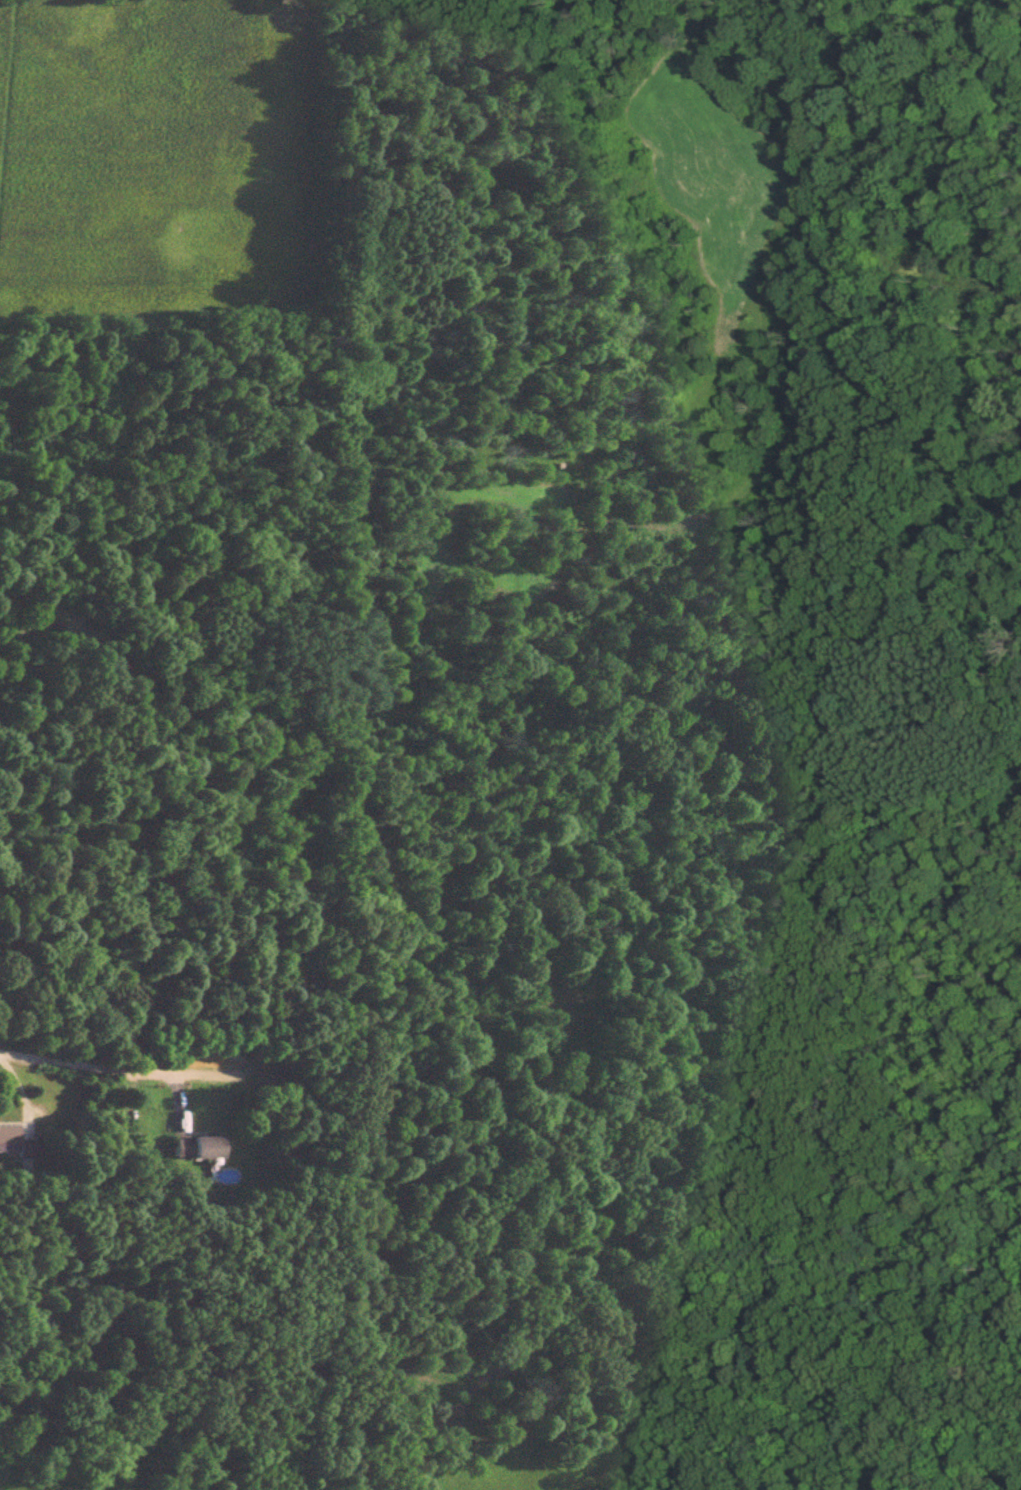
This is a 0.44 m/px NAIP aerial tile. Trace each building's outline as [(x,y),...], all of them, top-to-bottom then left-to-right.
[(31,1162),(31,1143),(15,1143),(14,1130),(0,1130),(0,1151),(13,1151),(13,1162),(31,1162)] [(168,1163),(210,1163),(210,1142),(168,1142),(168,1163)]
